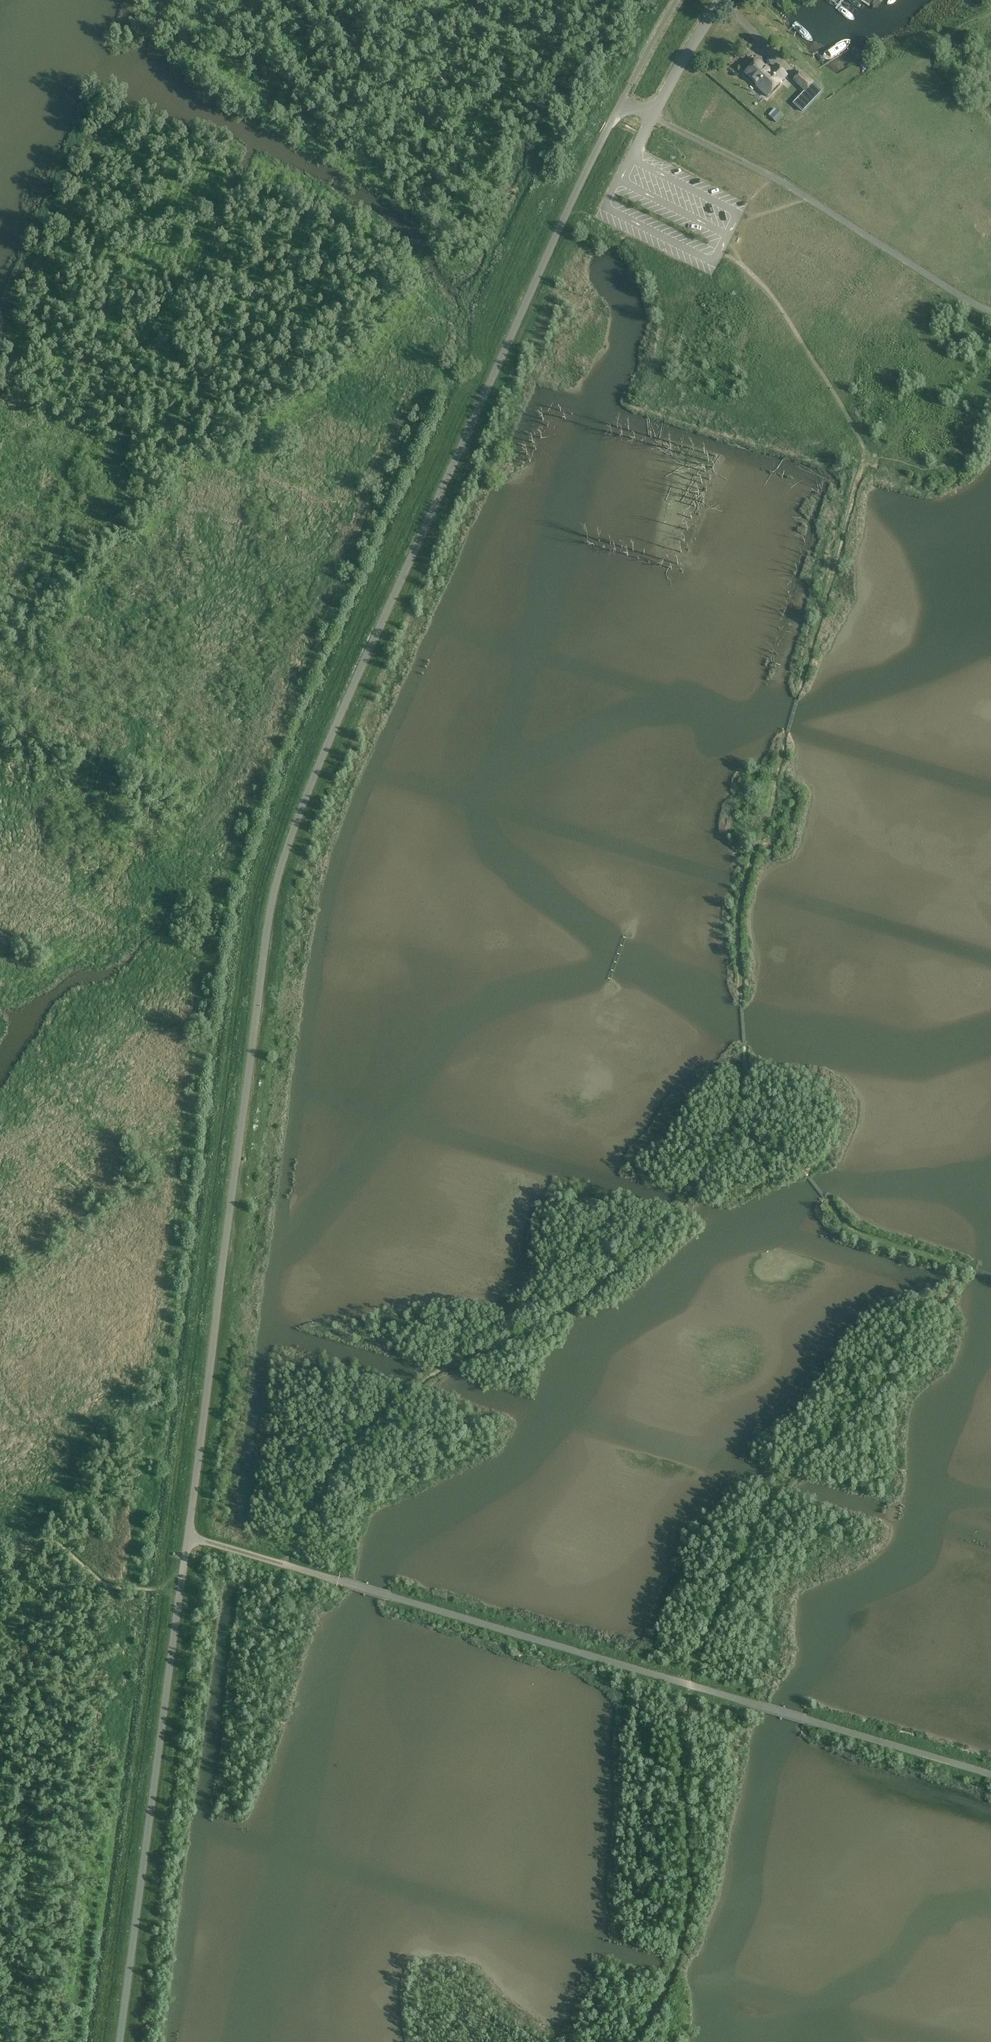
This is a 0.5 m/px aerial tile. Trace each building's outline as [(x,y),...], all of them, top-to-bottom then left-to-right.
[(786,75),(783,73),(776,66),(770,72),(758,61),(745,74),(761,89),(760,90),(766,96),(780,82),(779,82),(786,75)] [(812,83),(800,73),(793,81),(804,92),(812,83)] [(776,123),(783,115),(777,110),(770,118),(776,123)]
